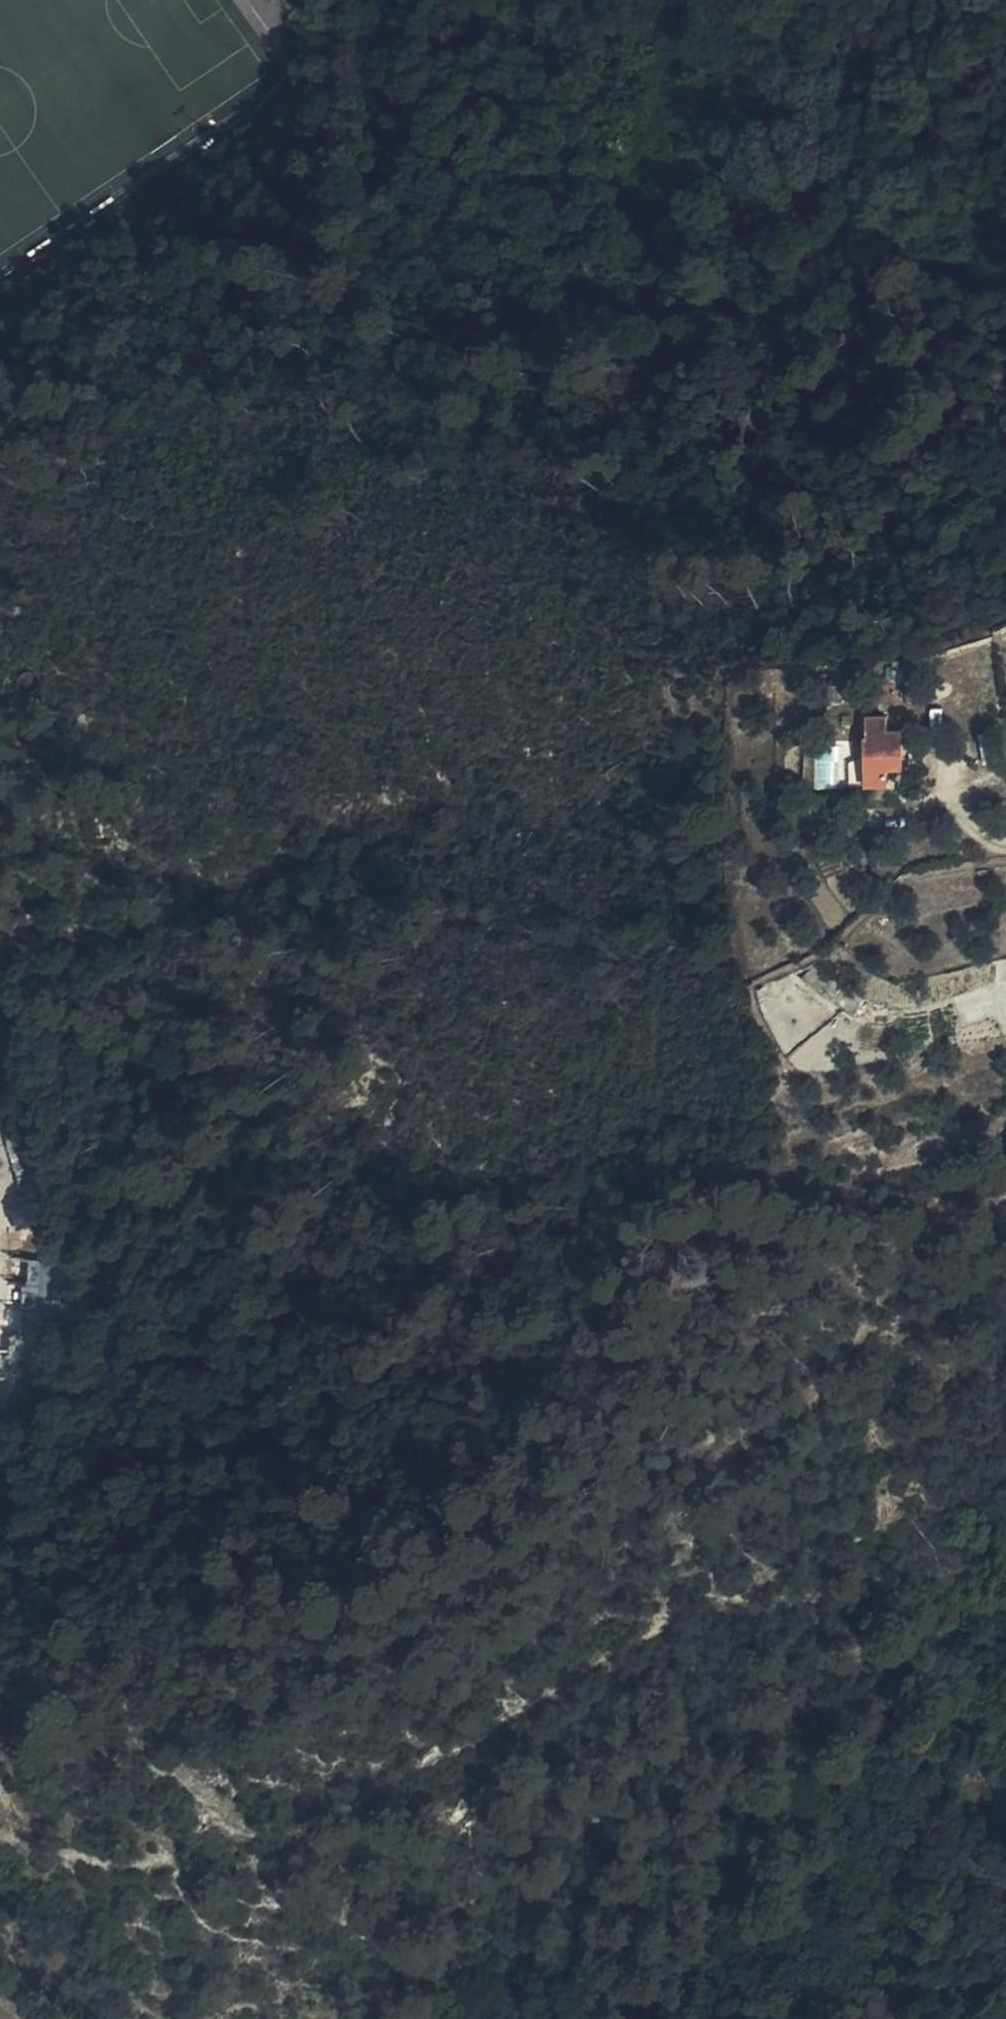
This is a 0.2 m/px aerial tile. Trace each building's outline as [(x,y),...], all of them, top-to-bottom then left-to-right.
[(844,699),(844,683),(829,683),(829,698),(844,699)] [(865,737),(866,775),(888,775),(889,767),(904,766),(903,729),(889,729),(889,715),(868,716),(868,736),(865,737)] [(808,786),(847,784),(845,740),(807,741),(808,786)] [(888,775),(866,775),(866,784),(888,783),(888,775)] [(843,984),(814,962),(802,979),(833,999),(842,987),(843,984)] [(842,987),(833,999),(860,1015),(886,1020),(889,1006),(874,1001),(869,999),(842,987)] [(54,1199),(38,1123),(7,1130),(22,1206),(54,1199)] [(68,1363),(75,1262),(11,1258),(2,1358),(68,1363)]
